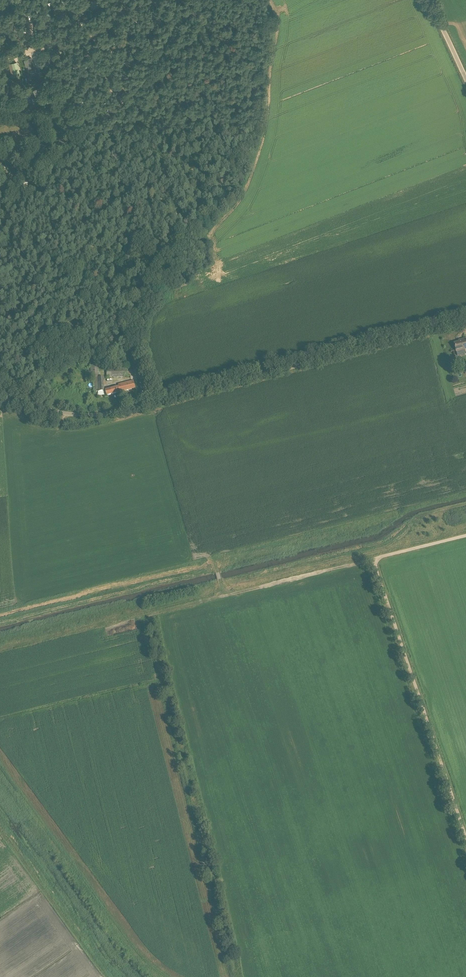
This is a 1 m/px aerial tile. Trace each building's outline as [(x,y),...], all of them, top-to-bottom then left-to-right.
[(37,58),(40,67),(50,64),(47,55),(37,58)] [(12,74),(20,71),(17,61),(9,64),(12,74)] [(461,340),(462,342),(454,343),(456,351),(465,349),(465,339),(461,340)] [(104,377),(99,377),(99,365),(91,365),(91,377),(94,377),(95,392),(104,391),(104,386),(104,377)] [(127,368),(117,369),(117,366),(111,366),(111,365),(106,365),(106,368),(107,368),(107,377),(127,376),(127,368)] [(120,387),(105,390),(107,396),(122,392),(135,388),(133,381),(124,384),(124,383),(120,384),(120,386),(120,387)]
